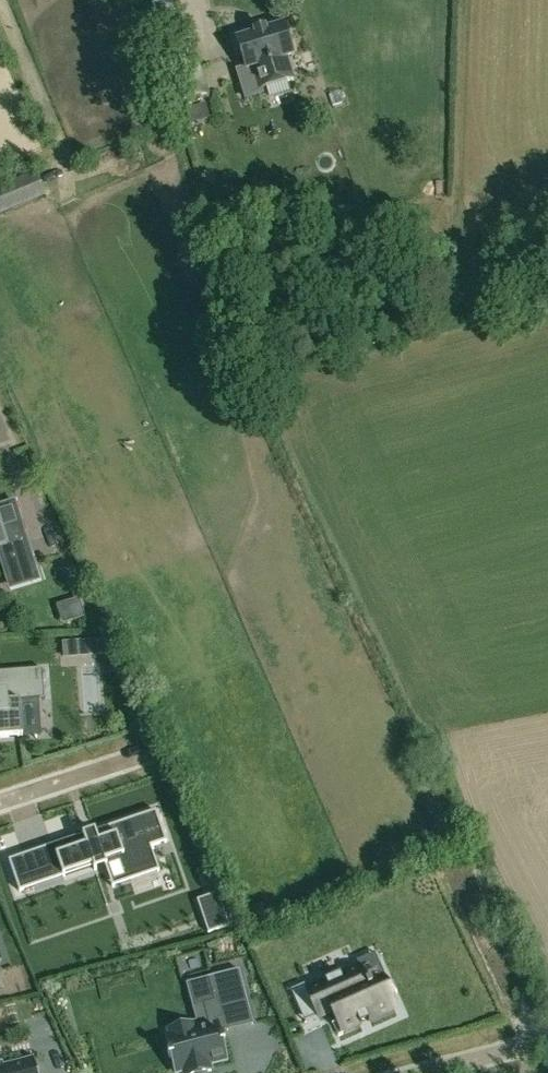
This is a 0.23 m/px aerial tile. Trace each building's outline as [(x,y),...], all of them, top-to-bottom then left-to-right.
[(253,32),(235,37),(244,67),(236,70),(245,100),(264,94),(263,89),(295,80),(289,58),(295,56),(285,23),(267,28),(267,27),(252,31),(253,32)] [(209,95),(196,50),(192,51),(188,39),(164,47),(168,59),(164,60),(178,104),(209,95)] [(0,189),(0,217),(47,198),(37,174),(0,189)] [(9,584),(37,575),(21,521),(15,522),(11,510),(17,508),(15,502),(0,506),(0,555),(9,584)] [(85,617),(81,602),(62,608),(67,623),(85,617)] [(62,642),(64,659),(89,656),(89,640),(62,642)] [(23,737),(20,701),(45,699),(43,669),(0,672),(0,738),(23,737)] [(97,821),(56,834),(65,861),(124,842),(130,860),(159,851),(153,833),(168,828),(158,797),(96,817),(97,821)] [(34,887),(25,860),(12,864),(11,860),(9,860),(20,892),(24,890),(34,887)] [(219,893),(197,901),(209,934),(230,927),(219,893)] [(305,984),(291,990),(302,1015),(315,1009),(319,1016),(333,1010),(342,1030),(394,1007),(393,1005),(382,982),(372,987),(370,982),(366,984),(360,968),(341,976),(340,974),(325,980),(326,982),(308,991),(305,984)] [(217,1021),(225,1019),(222,1009),(246,1002),(249,1013),(250,1012),(247,1001),(243,1002),(240,989),(244,988),(239,970),(207,978),(213,1001),(203,1004),(208,1026),(198,1028),(194,1029),(193,1024),(169,1031),(170,1036),(166,1037),(170,1052),(168,1053),(170,1058),(172,1058),(176,1072),(178,1072),(184,1072),(204,1072),(208,1072),(211,1071),(210,1065),(227,1060),(223,1045),(225,1044),(224,1039),(221,1039),(220,1033),(217,1021)]
